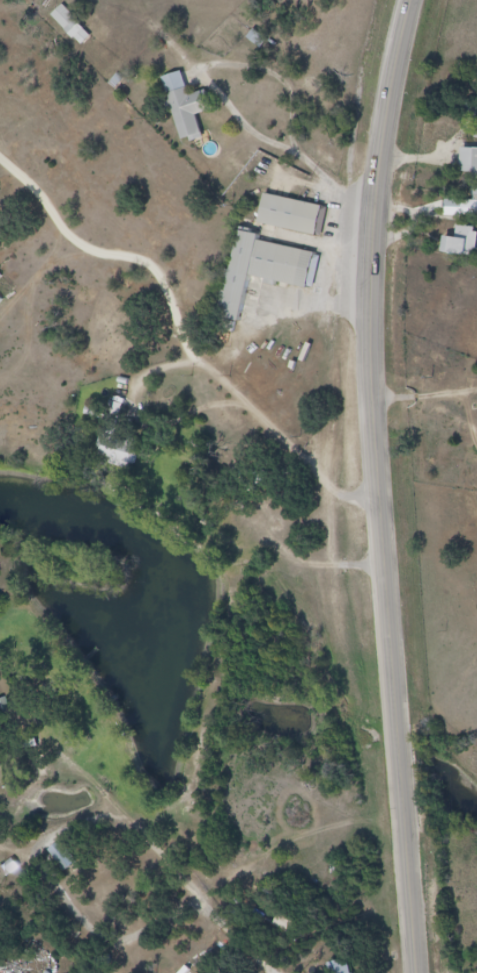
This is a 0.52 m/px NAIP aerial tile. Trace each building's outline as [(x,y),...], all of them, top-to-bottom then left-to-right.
[(52,16),(81,47),(91,37),(63,7),(52,16)] [(170,86),(194,153),(213,146),(205,125),(222,119),(214,97),(199,102),(191,79),(170,86)] [(462,150),(461,178),(476,179),(476,151),(462,150)] [(473,186),(472,202),(464,202),(463,217),(476,218),(476,186),(473,186)] [(272,200),(264,233),(324,248),(332,214),(272,200)] [(444,257),(476,257),(476,229),(457,229),(457,239),(444,239),(444,257)] [(241,322),(249,278),(313,291),(320,255),(258,243),(260,237),(238,232),(220,318),(241,322)] [(123,403),(121,409),(118,408),(106,440),(108,441),(105,451),(109,452),(106,459),(118,464),(115,472),(136,480),(138,475),(145,478),(158,444),(138,436),(143,425),(133,422),(139,409),(123,403)] [(292,937),(301,923),(281,911),(273,925),(292,937)] [(348,961),(329,964),(330,972),(351,972),(348,961)]
